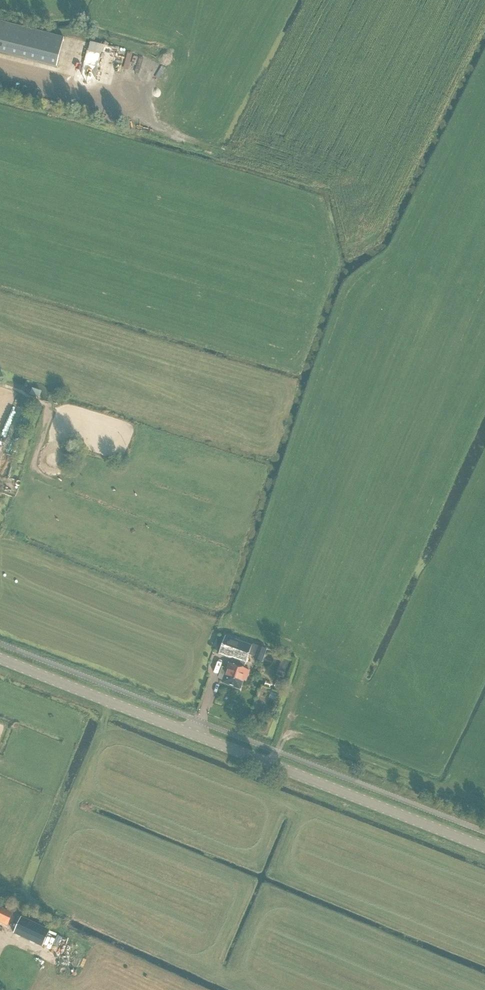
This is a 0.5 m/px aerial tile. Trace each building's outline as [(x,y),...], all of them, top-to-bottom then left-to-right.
[(64,38),(0,22),(0,53),(57,68),(64,38)] [(90,41),(80,73),(94,77),(104,45),(90,41)] [(126,65),(130,52),(125,50),(120,65),(131,68),(131,66),(126,65)] [(38,400),(42,391),(32,387),(28,395),(38,400)] [(224,639),(217,636),(213,649),(220,652),(219,655),(232,659),(231,664),(229,664),(227,670),(224,668),(221,678),(224,679),(223,683),(240,689),(244,679),(246,679),(249,671),(243,669),(252,645),(226,636),(224,639)] [(263,662),(267,649),(253,644),(250,655),(253,656),(253,658),(263,662)] [(278,670),(288,673),(292,662),(283,658),(278,670)] [(28,939),(35,923),(36,921),(13,911),(13,913),(0,907),(0,920),(22,931),(19,938),(27,941),(28,939)] [(35,923),(28,939),(44,947),(51,930),(35,923)]
